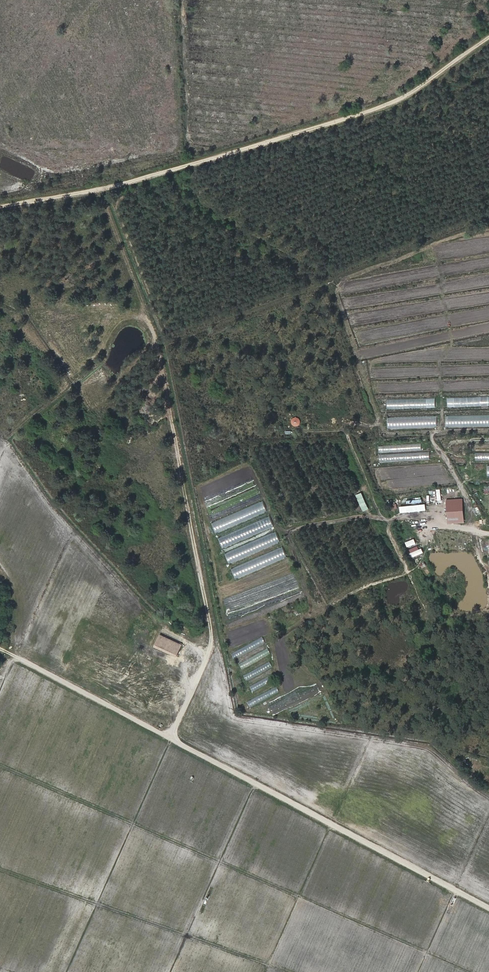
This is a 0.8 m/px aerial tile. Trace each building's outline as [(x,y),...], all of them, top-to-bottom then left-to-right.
[(448,397),(448,406),(488,406),(488,397),(448,397)] [(436,398),(388,398),(388,408),(436,408),(436,398)] [(388,428),(438,426),(437,415),(388,417),(388,428)] [(447,415),(447,426),(488,427),(488,415),(447,415)] [(292,425),(296,427),(299,424),(300,421),(298,418),(295,417),(292,419),(291,422),(292,425)] [(430,453),(380,453),(380,461),(430,460),(430,453)] [(362,492),(356,494),(363,511),(369,509),(362,492)] [(462,499),(445,500),(446,524),(463,523),(462,499)] [(212,521),(216,532),(268,512),(264,501),(212,521)] [(218,537),(223,547),(274,527),(270,516),(218,537)] [(230,563),(281,542),(276,531),(225,552),(230,563)] [(414,538),(406,542),(408,547),(416,543),(414,538)] [(423,553),(419,545),(409,549),(413,557),(423,553)] [(232,567),(236,577),(287,557),(283,547),(232,567)] [(154,646),(177,656),(183,643),(160,633),(154,646)] [(232,653),(234,658),(266,643),(263,637),(232,653)] [(241,668),(271,655),(269,649),(239,663),(241,668)] [(246,679),(273,668),(271,663),(244,674),(246,679)] [(253,691),(275,680),(272,675),(250,686),(253,691)] [(247,701),(250,706),(280,692),(277,687),(247,701)]
